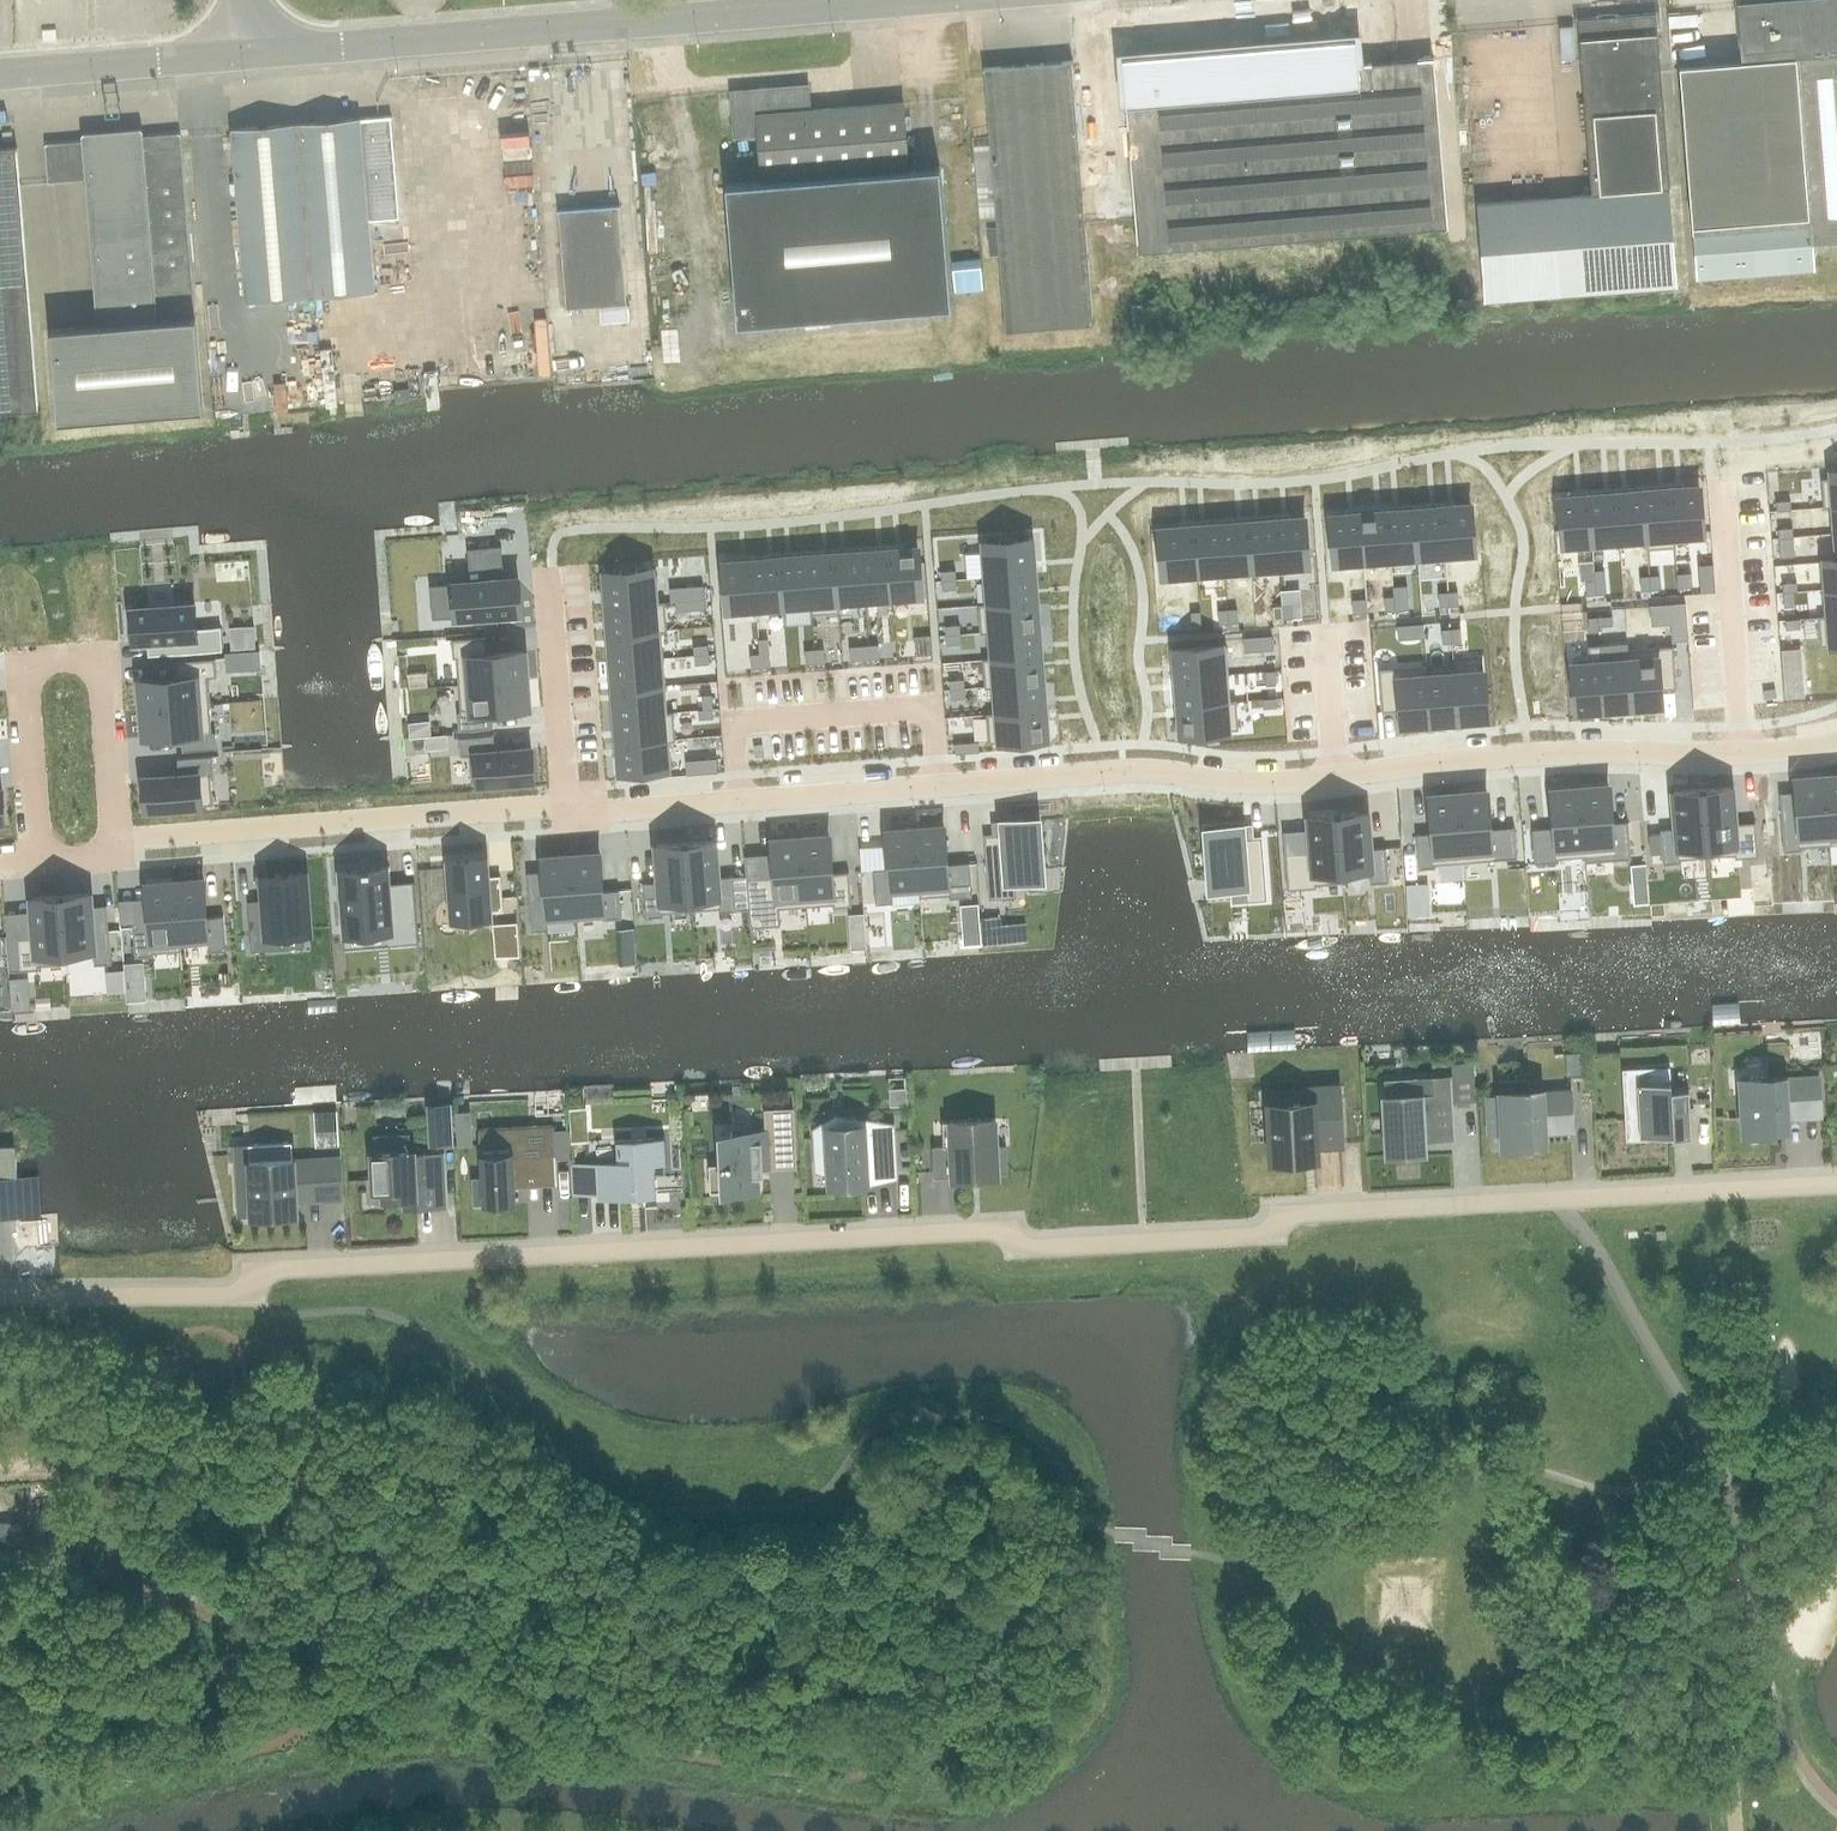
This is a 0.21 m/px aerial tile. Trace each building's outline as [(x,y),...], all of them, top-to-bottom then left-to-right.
[(1681,63),(1694,232),(1698,276),(1814,267),(1812,240),(1836,238),(1836,0),(1802,0),(1745,5),(1749,58),(1681,63)] [(1676,284),(1669,187),(1670,187),(1658,33),(1656,14),(1579,20),(1592,193),(1477,202),(1484,298),(1676,284)] [(1434,58),(1420,59),(1360,64),(1358,38),(1155,54),(1157,80),(1125,82),(1139,252),(1448,227),(1434,58)] [(984,68),(1001,263),(1006,331),(1094,324),(1073,61),(984,68)] [(809,85),(732,91),(735,137),(760,135),(763,178),(909,167),(904,102),(811,109),(809,85)] [(393,119),(392,117),(360,120),(360,119),(233,130),(247,300),(312,295),(312,294),(374,289),(369,220),(399,217),(394,157),(392,118),(393,119)] [(56,143),(46,143),(49,182),(86,179),(98,325),(51,329),(59,421),(204,409),(182,133),(172,133),(172,135),(56,144),(56,143)] [(27,263),(18,147),(0,148),(0,413),(39,410),(27,263)] [(941,167),(909,169),(909,167),(763,178),(763,181),(727,184),(738,323),(952,306),(941,167)] [(559,210),(563,263),(567,308),(627,303),(620,205),(559,210)] [(980,258),(954,260),(957,291),(983,289),(980,258)] [(598,364),(599,378),(645,375),(645,361),(598,364)] [(1822,478),(1824,506),(1825,508),(1830,507),(1830,506),(1836,505),(1836,477),(1822,478)] [(1700,488),(1672,490),(1676,541),(1704,539),(1700,488)] [(1672,490),(1644,492),(1648,543),(1647,543),(1648,549),(1649,549),(1677,547),(1676,541),(1672,490)] [(1644,492),(1617,494),(1621,545),(1647,543),(1648,543),(1644,492)] [(1617,494),(1589,496),(1593,548),(1621,545),(1617,494)] [(1589,496),(1561,498),(1565,550),(1593,548),(1589,496)] [(1792,509),(1791,500),(1777,501),(1778,510),(1792,509)] [(1471,505),(1444,507),(1448,559),(1475,557),(1471,505)] [(1444,507),(1416,510),(1420,561),(1448,559),(1444,507)] [(1416,510),(1388,512),(1392,563),(1420,561),(1416,510)] [(1388,512),(1360,514),(1364,565),(1392,563),(1388,512)] [(1360,514),(1333,516),(1337,567),(1364,565),(1360,514)] [(1305,518),(1277,520),(1281,572),(1309,569),(1305,518)] [(1277,520),(1250,522),(1254,574),(1281,572),(1277,520)] [(1250,522),(1222,525),(1226,576),(1254,574),(1250,522)] [(1222,525),(1194,527),(1198,578),(1226,576),(1222,525)] [(1194,527),(1167,529),(1171,580),(1198,578),(1194,527)] [(1795,541),(1793,527),(1779,528),(1780,542),(1795,541)] [(1796,556),(1795,541),(1780,542),(1782,557),(1796,556)] [(471,582),(431,585),(434,618),(522,611),(520,578),(505,579),(503,545),(468,548),(471,582)] [(1032,545),(981,549),(983,577),(1034,573),(1032,545)] [(896,550),(890,550),(894,602),(923,600),(921,579),(918,548),(896,550)] [(890,550),(863,553),(867,604),(894,602),(890,550)] [(863,553),(835,555),(840,606),(841,606),(867,604),(863,553)] [(835,555),(808,557),(812,608),(811,608),(812,614),(841,612),(841,606),(840,606),(835,555)] [(808,557),(781,559),(785,610),(811,608),(812,608),(808,557)] [(781,559),(754,561),(758,613),(785,610),(781,559)] [(1820,561),(1821,562),(1823,589),(1836,588),(1836,561),(1834,561),(1834,560),(1820,561)] [(747,562),(726,564),(728,594),(729,609),(756,607),(757,613),(758,613),(754,561),(747,562)] [(957,569),(942,571),(943,580),(957,579),(957,569)] [(1693,586),(1692,572),(1678,573),(1679,588),(1693,586)] [(1034,573),(983,577),(985,603),(985,604),(1037,600),(1034,573)] [(658,574),(607,578),(609,607),(661,603),(660,601),(658,574)] [(1652,589),(1651,575),(1641,576),(1642,590),(1652,589)] [(1661,589),(1660,575),(1651,575),(1652,589),(1661,589)] [(957,579),(943,580),(944,590),(958,588),(957,579)] [(1606,593),(1605,579),(1596,580),(1597,594),(1606,593)] [(1597,594),(1596,580),(1587,580),(1588,595),(1597,594)] [(1799,591),(1798,581),(1783,583),(1784,592),(1799,591)] [(704,585),(685,586),(686,598),(705,597),(704,585)] [(1823,589),(1825,615),(1825,616),(1836,615),(1836,588),(1823,589)] [(1460,605),(1459,591),(1440,592),(1441,606),(1460,605)] [(1800,605),(1799,591),(1784,592),(1785,606),(1800,605)] [(1429,607),(1428,593),(1409,595),(1410,609),(1429,607)] [(1401,609),(1400,595),(1385,596),(1386,611),(1401,609)] [(705,597),(686,598),(687,610),(706,609),(705,597)] [(1369,612),(1367,598),(1353,599),(1354,613),(1369,612)] [(985,603),(979,604),(982,633),(987,633),(987,631),(1039,627),(1037,600),(985,604),(985,603)] [(661,603),(609,607),(611,634),(663,630),(663,631),(669,630),(666,601),(660,601),(661,603)] [(1687,602),(1671,603),(1674,640),(1689,639),(1687,602)] [(196,603),(132,608),(134,642),(172,639),(173,653),(224,649),(222,626),(198,627),(196,603)] [(1294,618),(1293,604),(1279,605),(1280,619),(1294,618)] [(1280,619),(1279,605),(1266,606),(1267,620),(1280,619)] [(1240,622),(1238,608),(1229,609),(1230,623),(1240,622)] [(1220,624),(1219,609),(1206,610),(1207,625),(1220,624)] [(1207,625),(1206,610),(1192,611),(1193,626),(1207,625)] [(1614,629),(1613,615),(1601,616),(1602,630),(1614,629)] [(1819,616),(1819,617),(1821,645),(1836,644),(1836,615),(1825,616),(1825,615),(1819,616)] [(1602,630),(1601,616),(1589,617),(1591,631),(1602,630)] [(1801,628),(1801,618),(1786,619),(1787,629),(1801,628)] [(1425,631),(1425,623),(1415,624),(1416,632),(1425,631)] [(961,624),(947,625),(947,635),(962,634),(961,624)] [(1416,632),(1415,624),(1398,625),(1399,633),(1416,632)] [(1039,627),(987,631),(987,633),(989,658),(989,659),(1041,655),(1039,627)] [(1462,627),(1443,629),(1444,643),(1463,642),(1462,627)] [(663,630),(611,634),(613,661),(665,657),(663,631),(663,630)] [(932,634),(916,635),(917,655),(933,654),(932,634)] [(962,634),(947,635),(948,644),(962,643),(962,634)] [(1274,649),(1273,635),(1259,636),(1260,650),(1274,649)] [(487,636),(453,639),(454,658),(457,657),(460,684),(527,679),(525,650),(488,653),(487,639),(487,636)] [(709,644),(695,645),(695,655),(710,654),(709,644)] [(880,644),(860,645),(861,660),(881,658),(880,644)] [(1590,658),(1574,659),(1578,710),(1606,708),(1602,663),(1604,663),(1602,644),(1601,644),(1589,645),(1590,658)] [(860,645),(851,646),(852,660),(861,660),(860,645)] [(1228,645),(1176,649),(1179,677),(1230,673),(1228,645)] [(1629,649),(1628,649),(1629,661),(1630,661),(1634,706),(1662,704),(1661,689),(1678,688),(1674,646),(1629,649)] [(233,648),(229,649),(231,669),(241,669),(239,648),(233,648)] [(825,648),(815,649),(817,663),(826,662),(825,648)] [(815,649),(806,649),(807,664),(817,663),(815,649)] [(770,652),(761,653),(762,667),(772,667),(770,652)] [(761,653),(751,654),(752,668),(762,667),(761,653)] [(710,654),(695,655),(696,664),(711,663),(710,654)] [(989,658),(984,658),(986,688),(992,687),(992,686),(1043,682),(1041,655),(989,659),(989,658)] [(178,677),(142,680),(144,708),(211,703),(209,676),(218,675),(217,657),(177,660),(178,677)] [(665,657),(613,661),(616,688),(667,684),(665,657)] [(1604,663),(1602,663),(1606,708),(1634,706),(1630,661),(1629,661),(1604,663)] [(1427,665),(1380,669),(1383,711),(1403,709),(1404,724),(1432,722),(1428,670),(1429,670),(1429,665),(1427,665)] [(1429,670),(1428,670),(1432,722),(1460,720),(1457,674),(1456,668),(1429,670)] [(1277,684),(1276,670),(1262,671),(1263,685),(1277,684)] [(1484,672),(1457,674),(1460,720),(1488,718),(1484,672)] [(1230,673),(1179,677),(1181,705),(1232,701),(1232,700),(1230,673)] [(965,678),(951,680),(951,689),(966,688),(965,678)] [(462,711),(458,711),(460,730),(494,727),(494,724),(493,710),(530,707),(527,679),(460,684),(462,711)] [(1043,682),(992,686),(992,687),(994,712),(994,713),(1045,709),(1043,682)] [(667,684),(616,688),(618,715),(669,711),(667,684)] [(966,688),(951,689),(952,699),(967,697),(966,688)] [(713,694),(703,694),(704,709),(714,708),(713,694)] [(1279,707),(1278,697),(1264,698),(1264,708),(1279,707)] [(1232,701),(1181,705),(1183,733),(1197,732),(1198,738),(1214,736),(1214,731),(1240,729),(1238,701),(1238,699),(1232,700),(1232,701)] [(211,703),(144,708),(146,737),(183,734),(184,751),(218,748),(217,731),(214,731),(211,703)] [(704,709),(700,709),(700,719),(715,718),(714,708),(704,709)] [(994,712),(988,713),(990,742),(1016,740),(1047,737),(1045,716),(1046,716),(1045,709),(994,713),(994,712)] [(669,711),(618,715),(620,743),(671,739),(671,740),(677,740),(675,710),(669,711)] [(448,734),(427,735),(428,748),(449,746),(448,734)] [(495,734),(460,737),(462,755),(471,754),(473,784),(535,779),(532,747),(505,750),(496,751),(495,736),(495,734)] [(671,739),(620,743),(622,771),(653,769),(674,767),(671,740),(671,739)] [(980,741),(956,743),(957,753),(980,751),(980,741)] [(181,775),(144,777),(147,809),(215,804),(212,774),(216,774),(214,755),(179,758),(181,775)] [(718,757),(704,758),(705,773),(719,772),(718,757)] [(1825,777),(1830,844),(1836,844),(1836,776),(1825,777)] [(1799,816),(1782,817),(1785,851),(1803,850),(1803,846),(1830,844),(1825,777),(1796,779),(1799,816)] [(1610,786),(1581,788),(1587,856),(1613,854),(1614,859),(1632,858),(1629,821),(1613,823),(1610,786)] [(1732,787),(1704,789),(1709,857),(1736,855),(1736,858),(1759,856),(1756,822),(1735,823),(1732,787)] [(1556,827),(1533,829),(1536,863),(1560,861),(1560,858),(1587,856),(1581,788),(1553,790),(1556,827)] [(1678,828),(1661,829),(1664,863),(1682,862),(1682,859),(1709,857),(1704,789),(1675,791),(1678,828)] [(1488,792),(1460,794),(1465,862),(1518,857),(1516,826),(1491,828),(1488,792)] [(1434,833),(1417,834),(1420,868),(1437,867),(1437,864),(1465,862),(1460,794),(1431,796),(1434,833)] [(1367,811),(1339,814),(1344,876),(1345,876),(1371,874),(1371,883),(1390,881),(1387,847),(1370,848),(1367,811)] [(1313,853),(1286,855),(1289,889),(1318,887),(1317,884),(1345,882),(1345,876),(1344,876),(1339,814),(1310,816),(1313,853)] [(1004,834),(986,835),(991,897),(1010,895),(1009,881),(1025,880),(1025,879),(1043,878),(1042,869),(1043,869),(1039,818),(1025,819),(1003,821),(1004,834)] [(1244,825),(1209,828),(1213,888),(1247,885),(1248,900),(1267,899),(1262,837),(1245,838),(1244,825)] [(945,827),(917,829),(921,885),(920,885),(921,897),(950,894),(950,898),(973,896),(971,862),(948,863),(945,827)] [(891,868),(874,869),(877,903),(894,902),(893,887),(920,885),(921,885),(917,829),(888,831),(891,868)] [(830,836),(802,838),(807,906),(834,904),(834,907),(853,905),(850,871),(833,872),(830,836)] [(776,877),(747,879),(750,908),(751,927),(782,924),(780,908),(807,906),(802,838),(773,840),(776,877)] [(715,840),(687,842),(692,910),(720,907),(720,911),(738,909),(735,875),(718,876),(715,840)] [(661,881),(644,882),(647,917),(664,915),(664,912),(692,910),(687,842),(658,844),(661,881)] [(601,854),(572,856),(577,912),(576,912),(576,918),(604,916),(604,919),(623,918),(621,889),(604,890),(601,854)] [(547,895),(530,896),(533,931),(550,929),(549,915),(576,912),(577,912),(572,856),(544,858),(547,895)] [(486,858),(450,861),(455,918),(490,915),(490,911),(504,909),(502,881),(488,882),(486,858)] [(1648,864),(1631,866),(1632,885),(1649,884),(1648,864)] [(387,866),(342,869),(347,934),(391,931),(392,945),(420,943),(415,883),(389,885),(387,866)] [(267,899),(249,900),(253,951),(278,949),(277,942),(274,942),(273,930),(303,927),(309,927),(305,872),(277,874),(277,879),(265,880),(267,899)] [(750,908),(747,879),(747,874),(735,875),(738,909),(750,908)] [(205,880),(176,882),(182,950),(183,950),(182,944),(209,942),(210,951),(227,949),(225,915),(208,916),(205,880)] [(151,921),(134,922),(137,956),(155,955),(155,952),(182,950),(176,882),(148,884),(151,921)] [(89,893),(61,896),(66,963),(67,963),(67,957),(94,955),(94,965),(111,963),(109,929),(92,930),(89,893)] [(35,934),(18,936),(21,970),(39,969),(39,965),(66,963),(61,896),(32,898),(35,934)] [(979,901),(962,903),(963,917),(980,916),(979,901)] [(865,911),(850,912),(852,928),(866,927),(865,911)] [(888,930),(886,911),(867,912),(868,931),(888,930)] [(1001,916),(982,917),(984,943),(1003,942),(1001,916)] [(125,967),(108,969),(109,990),(127,989),(125,967)] [(1583,1048),(1567,1049),(1569,1072),(1584,1071),(1583,1048)] [(1473,1061),(1449,1062),(1450,1078),(1450,1085),(1451,1100),(1475,1099),(1473,1061)] [(1639,1097),(1627,1098),(1628,1119),(1640,1119),(1641,1136),(1673,1134),(1673,1138),(1693,1137),(1690,1089),(1673,1090),(1671,1066),(1638,1068),(1639,1097)] [(1745,1098),(1742,1098),(1743,1118),(1746,1117),(1747,1135),(1771,1134),(1775,1134),(1775,1132),(1787,1131),(1786,1116),(1805,1115),(1803,1078),(1784,1079),(1783,1076),(1771,1077),(1771,1075),(1744,1077),(1745,1098)] [(1421,1094),(1385,1096),(1389,1154),(1426,1152),(1425,1138),(1453,1136),(1451,1100),(1450,1085),(1450,1078),(1420,1080),(1421,1094)] [(908,1087),(891,1088),(892,1105),(909,1105),(908,1087)] [(1501,1096),(1490,1096),(1492,1134),(1504,1133),(1504,1147),(1533,1146),(1533,1144),(1547,1143),(1547,1142),(1546,1142),(1546,1131),(1575,1129),(1572,1092),(1544,1093),(1544,1089),(1530,1090),(1530,1089),(1501,1091),(1501,1096)] [(1312,1101),(1271,1103),(1274,1160),(1317,1158),(1316,1145),(1343,1143),(1340,1094),(1312,1096),(1312,1101)] [(794,1109),(777,1109),(779,1139),(795,1139),(794,1109)] [(316,1135),(338,1134),(337,1110),(315,1112),(316,1135)] [(455,1120),(430,1121),(430,1143),(456,1142),(455,1120)] [(829,1132),(817,1133),(819,1171),(831,1171),(832,1185),(868,1183),(867,1178),(896,1177),(893,1128),(864,1130),(864,1126),(829,1128),(829,1132)] [(954,1147),(935,1147),(936,1176),(955,1175),(955,1178),(998,1176),(998,1172),(1008,1171),(1007,1147),(997,1147),(996,1127),(953,1129),(954,1147)] [(723,1163),(710,1164),(711,1192),(740,1190),(740,1189),(759,1188),(758,1175),(764,1175),(763,1166),(770,1166),(769,1140),(769,1139),(769,1131),(723,1133),(724,1161),(722,1161),(723,1163)] [(482,1176),(473,1177),(474,1205),(493,1204),(493,1203),(517,1202),(516,1185),(516,1181),(528,1180),(527,1171),(543,1170),(542,1160),(557,1160),(556,1143),(514,1145),(514,1136),(480,1138),(482,1176)] [(619,1161),(599,1162),(600,1181),(600,1194),(621,1193),(621,1195),(655,1193),(655,1195),(657,1195),(655,1160),(665,1160),(665,1162),(667,1162),(666,1136),(664,1136),(664,1141),(654,1141),(654,1138),(651,1139),(651,1138),(623,1139),(623,1140),(619,1140),(619,1142),(618,1142),(619,1161)] [(252,1176),(240,1176),(241,1200),(253,1200),(254,1216),(297,1214),(296,1199),(325,1198),(323,1160),(294,1161),(294,1157),(289,1157),(289,1143),(255,1144),(256,1159),(251,1159),(252,1176)] [(416,1150),(372,1152),(374,1191),(384,1190),(384,1199),(418,1198),(417,1183),(438,1182),(437,1154),(416,1155),(416,1150)] [(21,1216),(43,1215),(40,1175),(19,1176),(17,1156),(0,1157),(0,1218),(21,1216)]
